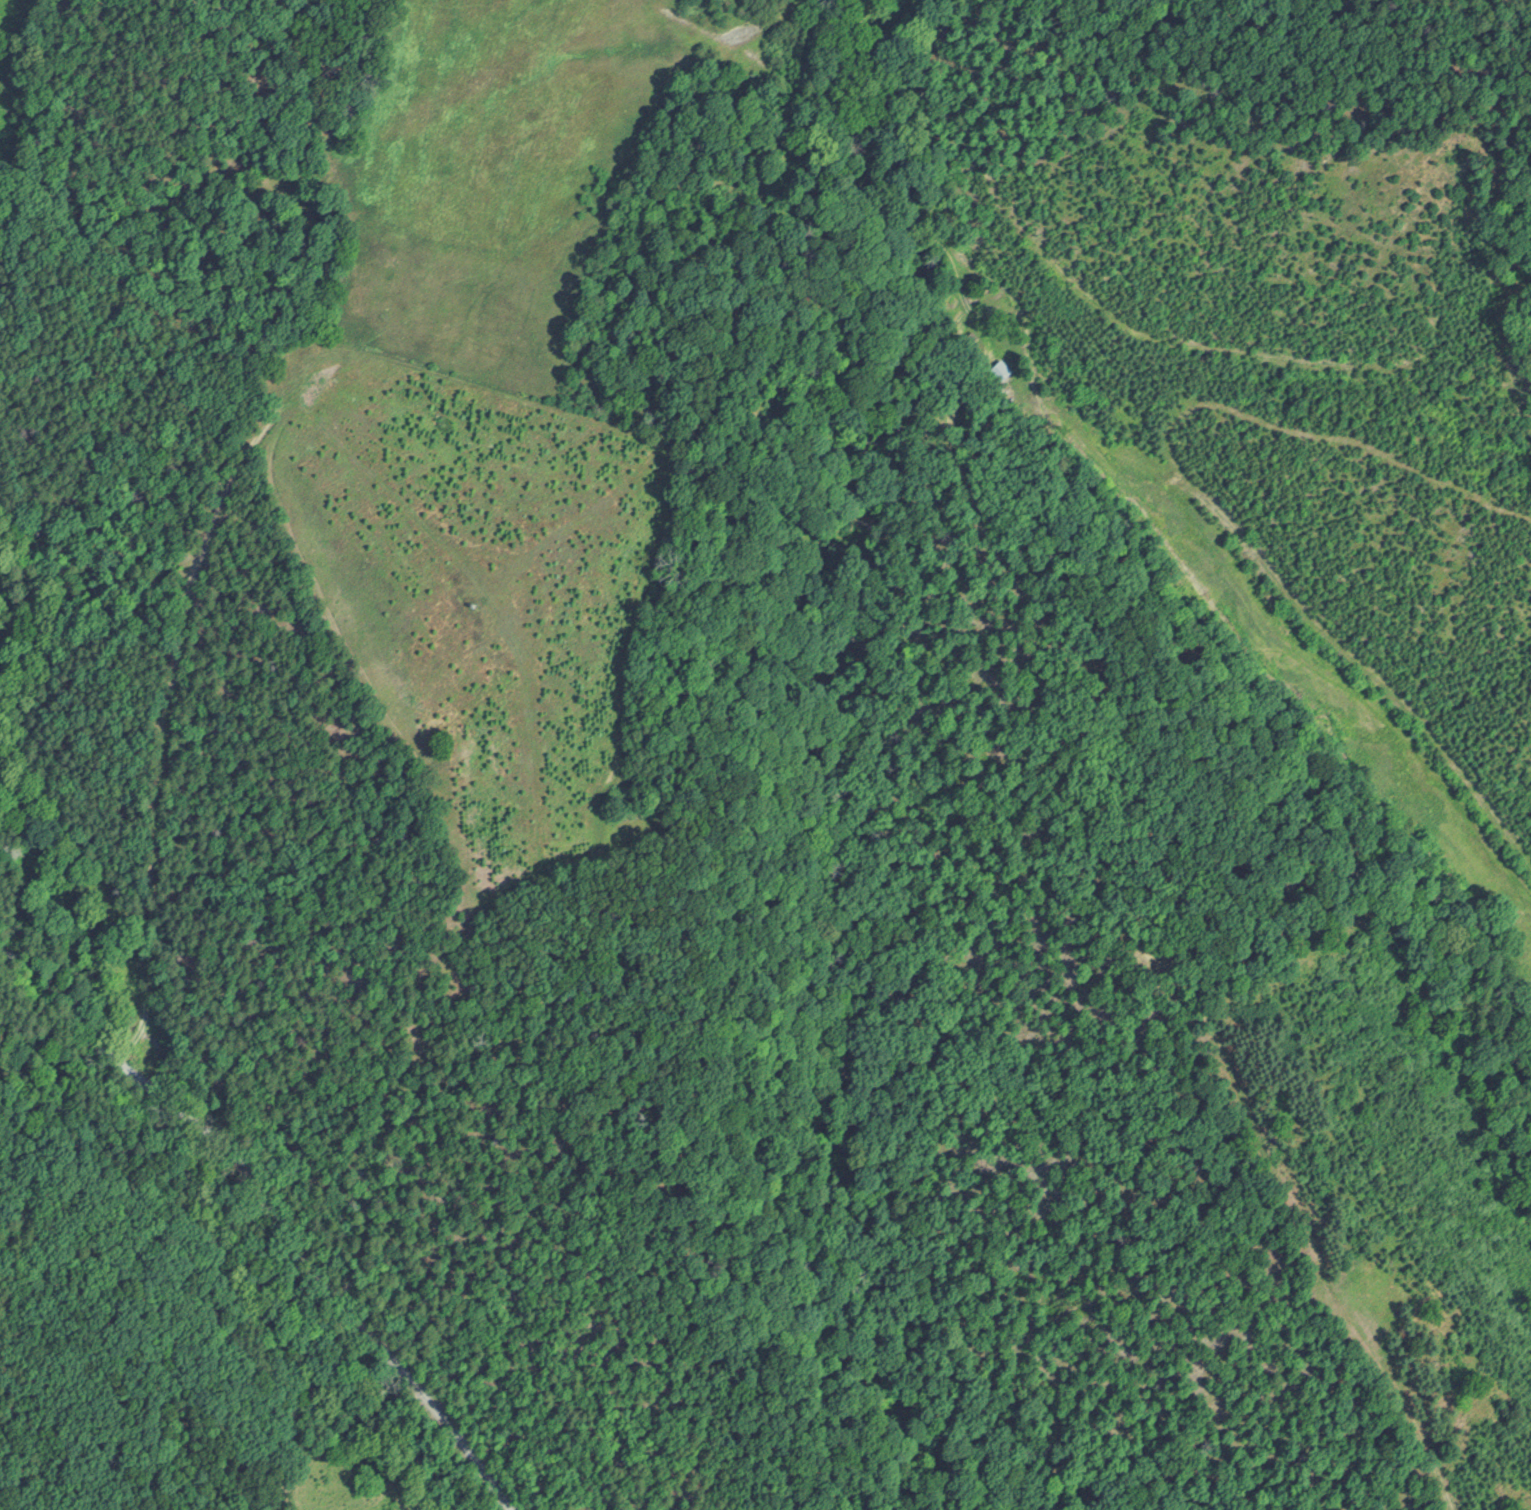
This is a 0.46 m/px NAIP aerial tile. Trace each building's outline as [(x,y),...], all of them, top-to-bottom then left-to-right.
[(1000,381),(1011,370),(999,359),(988,370),(1000,381)]
